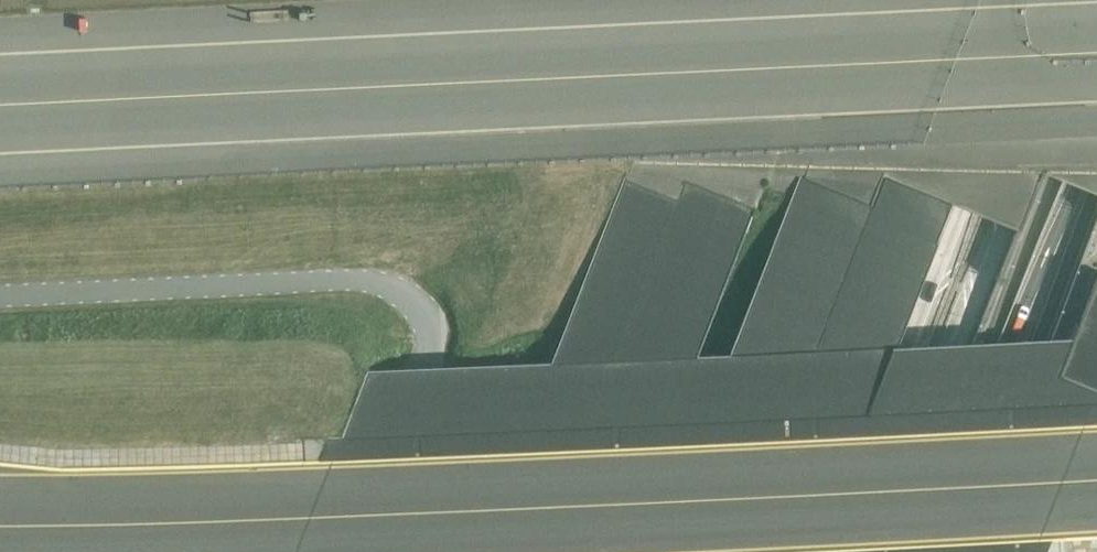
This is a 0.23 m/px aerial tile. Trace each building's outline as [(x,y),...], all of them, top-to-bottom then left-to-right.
[(1096,392),(1096,275),(1056,376),(1096,392)]
